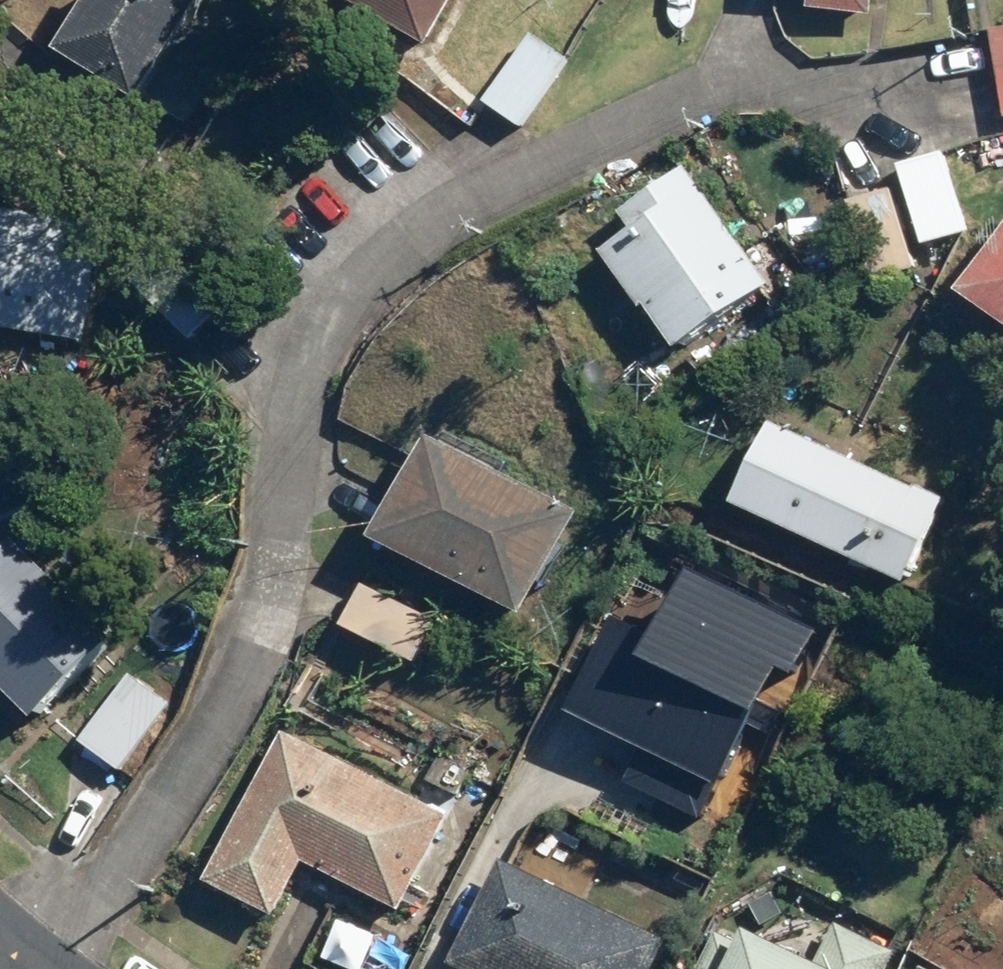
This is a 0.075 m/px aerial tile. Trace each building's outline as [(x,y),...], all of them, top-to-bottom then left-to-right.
[(201,118),(240,63),(265,81),(303,28),(263,0),(121,0),(92,40),(201,118)] [(460,0),(356,0),(438,43),(460,0)] [(991,26),(999,114),(1002,114),(1002,25),(991,26)] [(531,119),(568,60),(536,40),(499,100),(531,119)] [(972,224),(950,144),(905,156),(926,236),(972,224)] [(639,225),(619,240),(695,339),(780,274),(692,160),(628,210),(639,225)] [(923,253),(897,182),(852,199),(879,270),(923,253)] [(0,199),(0,319),(87,334),(108,218),(0,199)] [(978,283),(1002,298),(1002,242),(978,283)] [(168,243),(136,277),(195,333),(228,299),(168,243)] [(954,491),(776,414),(740,497),(917,574),(954,491)] [(589,506),(434,425),(385,518),(540,600),(589,506)] [(28,522),(0,552),(0,670),(46,713),(133,619),(28,522)] [(673,629),(621,602),(562,714),(635,752),(618,783),(723,838),(802,686),(820,695),(860,617),(718,543),(673,629)] [(193,694),(140,657),(82,737),(135,775),(193,694)] [(439,748),(416,791),(291,727),(215,873),(293,914),(323,857),(417,906),(464,816),(481,825),(504,781),(439,748)] [(517,858),(469,957),(493,968),(667,968),(682,938),(517,858)] [(730,914),(705,968),(892,968),(901,950),(839,922),(829,943),(771,916),(764,930),(730,914)]
